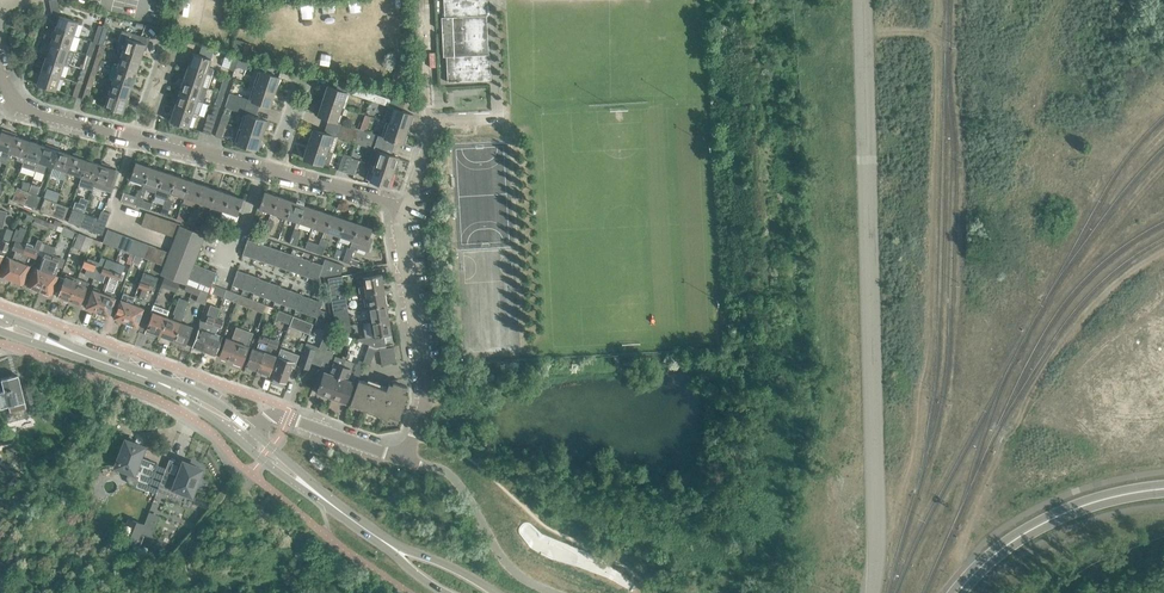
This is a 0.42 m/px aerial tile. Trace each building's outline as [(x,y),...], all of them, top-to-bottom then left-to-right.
[(59,15),(56,0),(49,0),(52,13),(59,15)] [(486,15),(487,15),(487,0),(443,0),(444,17),(441,17),(443,56),(446,56),(447,82),(491,80),(489,53),(488,54),(486,15)] [(78,21),(59,15),(55,29),(73,35),(78,21)] [(95,36),(100,38),(103,26),(98,25),(95,36)] [(105,39),(108,28),(103,26),(100,38),(105,39)] [(55,29),(50,43),(69,49),(73,35),(55,29)] [(125,44),(122,51),(141,57),(145,44),(147,45),(150,38),(121,31),(118,41),(125,44)] [(259,34),(256,48),(266,50),(269,36),(259,34)] [(245,42),(234,39),(233,47),(243,49),(245,42)] [(87,50),(92,52),(96,42),(91,41),(87,50)] [(50,43),(46,55),(46,56),(64,62),(69,49),(50,43)] [(201,46),(198,54),(211,58),(214,50),(201,46)] [(95,58),(101,59),(104,50),(99,48),(95,58)] [(136,71),(141,57),(122,51),(118,65),(136,71)] [(188,65),(188,66),(206,72),(212,74),(213,69),(208,67),(211,58),(198,54),(193,52),(188,65)] [(234,71),(235,66),(237,60),(239,55),(226,52),(225,56),(232,58),(229,69),(234,71)] [(91,56),(86,54),(83,64),(88,66),(91,56)] [(46,56),(41,70),(60,76),(64,62),(46,56)] [(95,58),(91,71),(96,73),(99,65),(103,66),(104,61),(101,59),(95,58)] [(246,70),(248,62),(237,60),(235,66),(246,70)] [(131,85),(136,71),(118,65),(113,64),(109,77),(113,79),(131,85)] [(212,74),(206,72),(188,66),(184,78),(183,80),(202,86),(207,88),(212,74)] [(78,77),(83,79),(86,70),(81,68),(78,77)] [(60,76),(41,70),(37,84),(55,90),(60,76)] [(260,71),(255,85),(275,92),(280,77),(260,71)] [(86,85),(91,87),(95,77),(90,75),(86,85)] [(223,78),(220,88),(225,89),(228,80),(223,78)] [(113,79),(109,92),(127,98),(131,85),(113,79)] [(207,88),(202,86),(183,80),(179,93),(197,99),(197,100),(203,102),(203,101),(207,88)] [(344,100),(346,92),(370,100),(372,93),(352,88),(352,86),(338,81),(336,88),(327,85),(322,100),(341,107),(344,108),(346,101),(344,100)] [(79,93),(82,83),(77,82),(74,91),(79,93)] [(270,106),(274,94),(275,92),(255,85),(250,100),(270,106)] [(82,99),(87,101),(90,91),(85,89),(82,99)] [(127,98),(109,92),(104,106),(122,112),(127,98)] [(224,93),(219,92),(216,101),(221,103),(224,93)] [(175,105),(174,107),(193,113),(197,100),(197,99),(179,93),(175,105)] [(245,106),(247,99),(229,93),(227,100),(245,106)] [(372,93),(370,100),(393,108),(388,122),(408,129),(413,114),(402,110),(405,101),(391,97),(390,99),(372,93)] [(243,113),(245,106),(227,100),(225,107),(243,113)] [(322,100),(317,115),(328,119),(326,125),(357,136),(360,129),(337,121),(339,113),(346,115),(348,109),(344,108),(341,107),(322,100)] [(219,107),(214,105),(211,115),(216,116),(219,107)] [(193,113),(174,107),(170,121),(188,127),(193,113)] [(246,114),(241,128),(260,135),(262,130),(264,131),(268,121),(246,114)] [(210,134),(212,130),(215,120),(207,118),(202,132),(210,134)] [(215,136),(222,138),(227,124),(220,121),(215,136)] [(386,128),(384,137),(360,129),(357,136),(393,148),(395,141),(403,143),(408,129),(388,122),(386,121),(384,127),(386,128)] [(337,137),(355,143),(357,136),(326,125),(324,132),(313,128),(308,143),(327,150),(332,135),(337,137)] [(260,135),(241,128),(236,143),(258,150),(261,141),(259,140),(260,135)] [(10,152),(16,136),(10,134),(10,132),(2,129),(0,135),(0,148),(4,150),(2,156),(0,157),(0,158),(0,161),(1,162),(6,164),(10,152)] [(30,141),(16,136),(10,152),(17,154),(16,160),(22,162),(24,156),(30,141)] [(355,143),(379,151),(374,165),(393,172),(398,157),(391,155),(393,148),(357,136),(355,143)] [(44,145),(30,141),(24,156),(22,162),(22,164),(36,169),(39,161),(44,145)] [(45,143),(44,145),(39,161),(36,169),(44,172),(47,164),(53,166),(58,150),(52,148),(53,146),(45,143)] [(327,150),(308,143),(303,158),(322,164),(327,150)] [(67,171),(72,155),(58,150),(53,166),(60,169),(58,176),(64,178),(66,171),(67,171)] [(73,153),(72,155),(67,171),(81,175),(86,160),(80,158),(81,155),(73,153)] [(343,155),(338,170),(346,172),(350,157),(343,155)] [(358,160),(350,157),(346,172),(354,175),(358,160)] [(92,189),(95,180),(100,164),(86,160),(81,175),(78,185),(92,189)] [(101,162),(100,164),(95,180),(103,183),(101,188),(111,192),(118,170),(110,167),(110,165),(101,162)] [(130,178),(144,183),(149,167),(135,162),(130,178)] [(392,175),(393,172),(374,165),(370,164),(366,179),(389,186),(392,175)] [(149,167),(144,183),(157,188),(163,171),(149,167)] [(176,176),(163,171),(157,188),(171,192),(176,176)] [(171,192),(184,197),(189,180),(176,176),(171,192)] [(189,180),(184,197),(197,201),(203,185),(189,180)] [(21,188),(27,190),(30,183),(23,181),(21,188)] [(31,184),(28,191),(36,194),(39,187),(31,184)] [(197,201),(211,206),(216,189),(203,185),(197,201)] [(29,192),(17,187),(12,200),(24,204),(29,192)] [(43,197),(56,201),(59,192),(46,188),(43,197)] [(138,189),(136,197),(142,199),(145,192),(138,189)] [(211,206),(224,210),(229,194),(216,189),(211,206)] [(272,212),(278,196),(264,191),(258,208),(272,212)] [(40,196),(29,192),(24,204),(35,209),(40,196)] [(123,193),(120,200),(127,202),(129,195),(123,193)] [(243,198),(229,194),(224,210),(237,215),(243,198)] [(291,201),(278,196),(272,212),(286,217),(291,201)] [(142,199),(136,197),(133,204),(140,206),(142,199)] [(56,202),(45,198),(40,210),(52,215),(56,202)] [(165,199),(162,206),(169,208),(172,201),(165,199)] [(299,222),(305,205),(291,201),(286,217),(299,222)] [(68,207),(56,202),(52,215),(63,220),(68,207)] [(75,202),(72,208),(84,213),(87,206),(75,202)] [(318,210),(305,205),(299,222),(313,226),(318,210)] [(169,208),(162,206),(160,213),(167,215),(169,208)] [(84,213),(72,208),(68,221),(79,226),(84,213)] [(192,208),(189,215),(196,217),(199,210),(192,208)] [(101,210),(98,218),(96,217),(91,230),(101,234),(109,213),(101,210)] [(326,231),(332,214),(318,210),(313,226),(326,231)] [(145,212),(143,219),(156,223),(159,216),(145,212)] [(96,217),(84,213),(79,226),(91,230),(96,217)] [(345,219),(332,214),(326,231),(339,235),(345,219)] [(189,215),(187,222),(193,225),(196,217),(189,215)] [(154,230),(161,232),(166,219),(159,216),(156,223),(154,230)] [(46,230),(49,222),(35,217),(32,224),(46,230)] [(219,217),(216,224),(223,226),(225,219),(219,217)] [(156,223),(143,219),(141,225),(154,230),(156,223)] [(172,221),(166,219),(161,232),(168,235),(172,221)] [(268,219),(265,226),(271,228),(274,221),(268,219)] [(353,240),(358,223),(345,219),(339,235),(353,240)] [(180,224),(172,221),(168,235),(175,237),(179,225),(180,224)] [(50,222),(48,230),(53,232),(56,225),(53,223),(50,222)] [(372,228),(358,223),(353,240),(366,244),(372,228)] [(216,224),(214,231),(220,233),(223,226),(216,224)] [(170,250),(169,252),(164,265),(161,274),(185,284),(188,278),(193,263),(204,235),(179,225),(175,237),(173,241),(170,250)] [(15,241),(21,243),(27,229),(20,226),(19,229),(16,228),(12,240),(15,241)] [(265,226),(262,233),(269,236),(271,228),(265,226)] [(60,234),(61,234),(72,238),(75,231),(63,227),(60,234)] [(294,228),(292,235),(298,237),(301,230),(294,228)] [(13,231),(7,229),(0,247),(0,265),(13,231)] [(107,244),(109,245),(114,231),(107,229),(102,242),(107,244)] [(109,245),(116,247),(121,234),(114,231),(109,245)] [(92,239),(78,234),(72,248),(86,253),(92,239)] [(120,249),(123,250),(128,237),(121,234),(116,247),(120,249)] [(298,237),(292,235),(289,242),(296,245),(298,237)] [(128,237),(123,250),(129,252),(130,253),(135,239),(128,237)] [(321,237),(319,244),(325,246),(327,239),(321,237)] [(25,242),(25,244),(11,279),(15,281),(15,282),(22,284),(22,283),(23,284),(30,265),(24,263),(28,254),(36,258),(37,254),(42,242),(42,241),(37,239),(34,245),(25,242)] [(134,254),(137,255),(142,242),(135,239),(130,253),(134,254)] [(253,258),(258,243),(247,239),(242,254),(253,258)] [(25,244),(21,243),(15,241),(12,249),(16,250),(12,258),(6,256),(0,273),(0,275),(1,275),(0,276),(7,279),(8,278),(11,279),(25,244)] [(35,290),(35,288),(39,290),(52,255),(55,247),(42,242),(37,254),(43,256),(38,268),(34,267),(27,285),(28,286),(28,287),(35,290)] [(137,255),(143,258),(149,244),(142,242),(137,255)] [(269,246),(258,243),(253,258),(264,261),(269,246)] [(148,259),(150,260),(155,247),(149,244),(143,258),(148,259)] [(325,246),(319,244),(316,252),(322,254),(325,246)] [(269,246),(264,261),(274,265),(280,250),(269,246)] [(150,260),(157,263),(162,250),(155,247),(150,260)] [(349,247),(347,247),(345,254),(351,256),(354,249),(349,248),(349,247)] [(169,252),(162,250),(157,263),(164,265),(169,252)] [(274,265),(285,269),(290,254),(280,250),(274,265)] [(285,269),(296,272),(301,257),(290,254),(285,269)] [(342,261),(349,263),(351,256),(345,254),(342,261)] [(52,255),(39,290),(44,292),(45,293),(48,294),(49,293),(51,294),(58,276),(55,275),(59,266),(62,267),(65,260),(52,255)] [(99,262),(98,265),(94,278),(103,281),(106,274),(110,276),(115,262),(101,257),(99,262)] [(312,261),(301,257),(296,272),(307,276),(312,261)] [(88,258),(87,261),(84,260),(82,266),(88,268),(85,275),(94,278),(98,265),(99,262),(88,258)] [(325,259),(323,265),(319,275),(325,277),(341,274),(343,265),(325,259)] [(319,275),(323,265),(312,261),(307,276),(318,280),(319,275)] [(115,262),(110,276),(119,279),(124,266),(115,262)] [(198,282),(204,267),(193,263),(188,278),(198,282)] [(216,272),(204,267),(198,282),(210,287),(211,284),(216,272)] [(381,274),(374,275),(373,269),(356,272),(357,278),(363,277),(364,286),(358,287),(359,293),(384,288),(381,274)] [(237,270),(232,285),(242,289),(248,273),(237,270)] [(149,285),(154,286),(157,277),(143,272),(140,281),(138,286),(141,288),(139,295),(144,297),(149,285)] [(259,277),(248,273),(242,289),(253,292),(258,278),(259,278),(259,277)] [(66,301),(68,300),(69,301),(77,278),(66,274),(58,296),(62,298),(63,300),(66,301)] [(328,278),(331,297),(345,295),(342,276),(328,278)] [(89,282),(77,278),(69,301),(71,301),(71,303),(74,304),(76,303),(80,305),(89,282)] [(253,292),(253,293),(264,297),(269,282),(259,278),(258,278),(253,292)] [(164,279),(162,284),(176,290),(178,284),(164,279)] [(280,285),(269,282),(264,297),(274,300),(275,301),(279,286),(280,286),(280,285)] [(191,292),(193,287),(186,284),(184,290),(191,292)] [(226,289),(211,284),(210,287),(208,291),(223,297),(226,289)] [(274,300),(274,301),(285,305),(290,290),(280,286),(279,286),(275,301),(274,300)] [(96,312),(96,311),(97,311),(104,293),(98,291),(99,289),(93,287),(86,307),(91,309),(90,310),(96,312)] [(191,292),(198,295),(200,289),(193,287),(191,292)] [(386,303),(384,288),(359,293),(360,298),(366,297),(367,306),(386,303)] [(205,305),(209,293),(200,289),(198,295),(195,301),(205,305)] [(223,297),(237,302),(239,295),(226,289),(223,297)] [(295,310),(301,294),(290,290),(285,305),(295,309),(295,310)] [(109,295),(104,293),(97,311),(98,312),(98,313),(103,315),(104,314),(108,315),(116,295),(110,293),(109,295)] [(295,310),(306,313),(311,298),(301,294),(295,310)] [(239,295),(237,302),(250,307),(252,300),(239,295)] [(333,311),(347,309),(345,295),(331,297),(333,311)] [(123,322),(124,321),(125,321),(132,303),(126,301),(128,298),(122,296),(114,317),(119,319),(119,321),(123,322)] [(174,339),(180,322),(188,301),(178,297),(172,313),(175,314),(173,319),(166,317),(160,334),(174,339)] [(322,302),(311,298),(306,313),(317,317),(320,309),(322,302)] [(266,305),(252,300),(250,307),(263,312),(266,305)] [(143,308),(132,303),(125,321),(126,322),(126,323),(132,325),(132,324),(136,326),(143,308)] [(367,306),(370,321),(389,318),(386,303),(367,306)] [(166,317),(169,310),(153,304),(150,312),(152,312),(146,329),(148,330),(147,331),(153,333),(153,332),(160,334),(166,317)] [(198,350),(199,349),(203,350),(215,318),(219,308),(210,304),(206,315),(208,316),(205,324),(199,322),(199,327),(192,346),(194,347),(194,348),(198,350)] [(273,308),(266,305),(264,311),(271,313),(273,308)] [(323,321),(326,311),(320,309),(317,317),(315,324),(333,331),(331,324),(323,321)] [(279,310),(276,318),(289,324),(293,315),(279,310)] [(348,311),(334,313),(336,327),(350,325),(348,311)] [(313,323),(293,315),(289,325),(309,333),(313,323)] [(223,320),(215,318),(203,350),(207,352),(208,353),(211,355),(212,354),(214,355),(221,336),(215,333),(218,326),(220,327),(223,320)] [(391,333),(389,318),(370,321),(372,336),(357,338),(357,340),(364,342),(375,347),(386,345),(384,334),(391,333)] [(186,344),(192,326),(180,322),(174,339),(186,344)] [(225,359),(226,359),(230,360),(239,336),(242,329),(236,327),(231,339),(226,337),(219,356),(221,357),(221,358),(225,359)] [(239,363),(241,364),(253,333),(242,329),(239,336),(230,360),(235,362),(235,363),(238,364),(239,363)] [(308,369),(312,358),(322,362),(332,332),(325,330),(319,348),(306,343),(306,345),(303,351),(298,365),(308,369)] [(253,369),(257,370),(269,337),(271,333),(264,331),(262,334),(260,334),(258,340),(262,342),(259,349),(253,347),(246,366),(247,367),(247,368),(253,370),(253,369)] [(278,340),(269,337),(257,370),(261,372),(261,373),(268,375),(275,355),(269,353),(272,346),(276,347),(278,340)] [(327,348),(322,362),(329,365),(334,350),(327,348)] [(286,359),(280,357),(272,377),(286,382),(292,366),(294,367),(298,357),(288,354),(286,359)] [(324,371),(317,392),(318,392),(317,393),(324,396),(325,394),(331,397),(342,366),(345,360),(336,357),(330,373),(324,371)] [(342,366),(331,397),(337,399),(337,400),(344,403),(344,401),(345,402),(353,381),(347,379),(348,375),(349,376),(351,369),(352,369),(354,363),(345,360),(342,366)] [(358,379),(363,361),(359,360),(353,377),(358,379)] [(4,390),(0,391),(0,405),(1,407),(8,405),(10,412),(6,413),(8,422),(28,417),(26,408),(18,375),(2,379),(4,390)] [(390,390),(358,379),(350,401),(361,405),(360,408),(387,417),(389,411),(399,415),(407,393),(404,391),(406,386),(399,383),(398,379),(391,380),(392,385),(390,390)] [(26,392),(30,406),(37,404),(33,390),(26,392)] [(126,439),(116,466),(128,471),(126,477),(129,484),(145,490),(155,462),(154,462),(154,463),(146,460),(147,459),(145,459),(145,460),(139,458),(144,446),(135,443),(135,441),(128,438),(127,440),(126,439)] [(13,446),(7,449),(10,456),(16,453),(13,446)] [(324,464),(313,455),(312,456),(310,459),(309,459),(320,468),(324,464)] [(177,478),(164,472),(157,490),(175,497),(178,490),(191,495),(201,469),(183,462),(177,478)] [(143,524),(132,520),(128,530),(125,529),(120,540),(135,546),(143,524)] [(151,536),(154,528),(146,525),(143,533),(151,536)]
